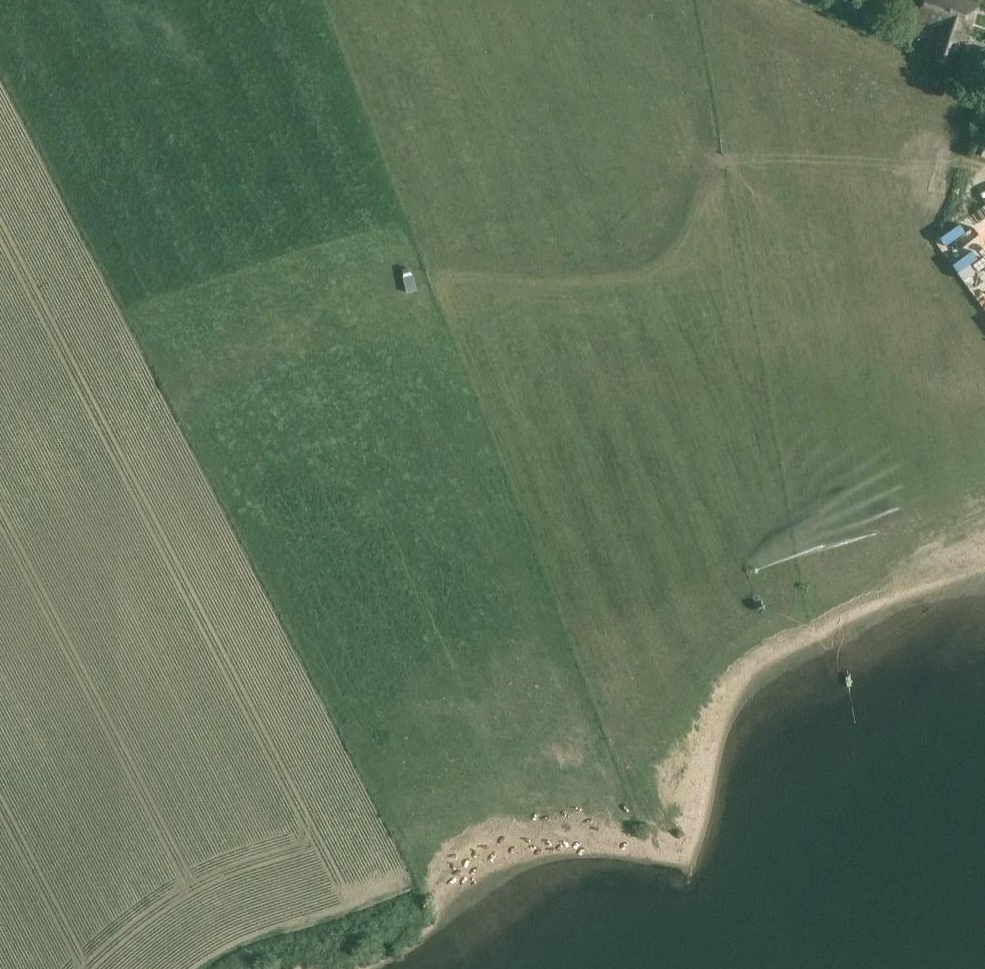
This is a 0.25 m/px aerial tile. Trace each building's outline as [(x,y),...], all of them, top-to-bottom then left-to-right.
[(958,59),(967,33),(971,34),(981,1),(977,0),(921,0),(916,17),(940,25),(931,49),(958,59)] [(968,65),(984,69),(984,64),(984,52),(973,49),(968,65)]
